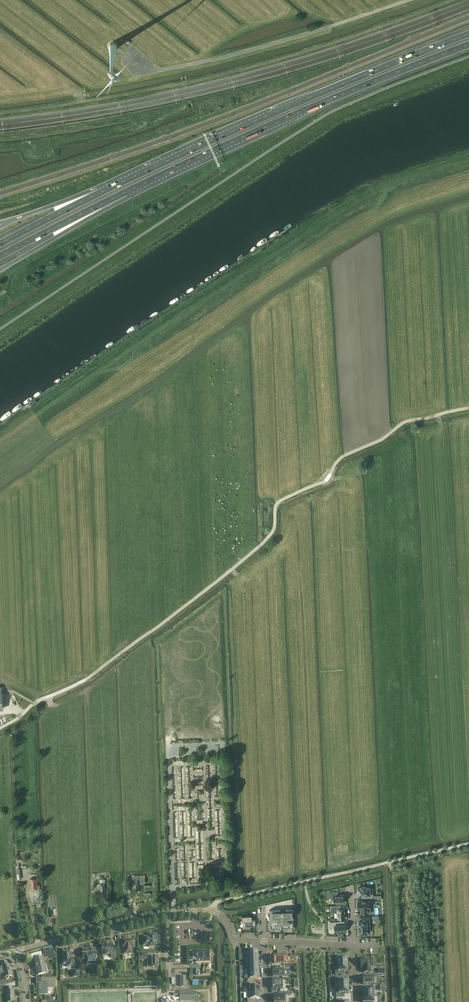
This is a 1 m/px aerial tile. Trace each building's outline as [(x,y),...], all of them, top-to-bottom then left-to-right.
[(361,887),(361,888),(358,888),(358,889),(357,889),(358,894),(358,895),(365,895),(365,898),(373,897),(373,892),(370,892),(369,887),(365,887),(365,886),(361,887)] [(344,895),(338,895),(338,891),(330,892),(330,894),(329,894),(330,895),(330,898),(333,898),(333,903),(337,903),(341,903),(341,902),(344,902),(344,903),(345,903),(345,901),(345,896),(344,896),(344,894),(344,895)] [(369,901),(358,901),(358,908),(361,908),(361,910),(361,913),(371,913),(371,908),(369,908),(369,901)] [(345,918),(345,908),(341,909),(341,905),(331,906),(331,909),(337,909),(337,919),(345,918)] [(269,918),(270,930),(294,929),(293,917),(294,917),(293,909),(286,909),(286,911),(281,911),(281,909),(270,910),(270,918),(269,918)] [(252,915),(242,915),(242,921),(245,921),(246,926),(256,926),(255,920),(252,920),(252,915)] [(359,930),(359,935),(364,935),(364,934),(367,933),(367,926),(370,926),(370,917),(359,918),(359,921),(358,921),(359,927),(358,927),(358,930),(359,930)] [(331,928),(335,928),(335,932),(346,931),(346,924),(343,924),(343,921),(330,921),(330,922),(331,928)] [(157,941),(156,934),(151,934),(150,934),(149,934),(148,935),(148,936),(145,937),(144,937),(144,938),(143,939),(144,945),(148,945),(148,947),(160,947),(160,941),(157,941)] [(134,947),(134,940),(122,940),(123,947),(125,947),(125,954),(130,954),(131,953),(132,952),(132,947),(134,947)] [(113,949),(113,946),(102,946),(102,955),(111,955),(111,957),(116,957),(116,949),(113,949)] [(97,965),(96,949),(96,951),(91,951),(91,949),(82,949),(83,960),(89,960),(89,965),(97,965)] [(197,952),(193,952),(193,959),(197,959),(209,959),(209,951),(197,951),(197,952)] [(287,952),(277,951),(277,956),(274,956),(274,964),(286,963),(285,956),(287,956),(287,952)] [(41,958),(40,953),(32,955),(32,958),(34,958),(38,975),(46,973),(47,972),(46,968),(45,968),(42,957),(41,958)] [(67,954),(67,953),(64,953),(64,954),(63,954),(63,964),(67,964),(67,966),(75,966),(75,958),(72,959),(72,954),(67,954)] [(340,955),(334,955),(335,965),(347,964),(347,958),(341,958),(340,955)] [(152,967),(158,967),(158,957),(152,957),(152,962),(147,962),(147,967),(152,967)] [(361,967),(364,967),(364,969),(364,973),(371,972),(370,967),(372,967),(372,959),(368,959),(368,958),(364,958),(364,959),(361,959),(361,967)] [(8,965),(7,962),(0,963),(1,967),(3,967),(4,972),(3,972),(3,974),(4,974),(5,977),(12,976),(11,972),(9,965),(10,965),(8,965)] [(347,964),(335,965),(336,965),(336,971),(335,971),(335,975),(341,974),(341,971),(344,971),(348,971),(347,964)] [(273,977),(284,976),(284,971),(289,971),(289,966),(275,967),(275,969),(272,970),(273,977)] [(247,979),(247,983),(255,983),(255,982),(255,979),(259,979),(259,973),(248,974),(248,979),(247,979)] [(363,979),(362,979),(362,983),(363,983),(363,984),(371,984),(374,984),(374,978),(377,978),(377,974),(374,974),(365,975),(366,975),(366,978),(363,978),(363,979)] [(344,977),(335,977),(336,980),(338,980),(338,987),(348,987),(348,981),(348,980),(344,980),(344,977)] [(42,983),(39,983),(39,986),(39,988),(39,995),(47,994),(47,988),(55,988),(54,978),(41,979),(42,983)] [(282,980),(272,981),(272,989),(283,989),(282,980)] [(256,984),(255,983),(247,983),(247,993),(259,993),(259,984),(256,984)] [(12,987),(5,988),(6,991),(7,991),(7,1001),(14,1001),(14,998),(14,991),(12,991),(12,987)] [(348,993),(348,987),(338,987),(339,994),(336,994),(336,997),(342,997),(342,994),(348,993)] [(196,1000),(196,992),(180,993),(180,1001),(196,1000)] [(289,996),(289,992),(280,993),(280,996),(274,996),(274,1001),(286,1001),(285,996),(289,996)] [(247,1001),(256,1001),(256,999),(260,999),(259,993),(247,993),(247,999),(247,1001)]
